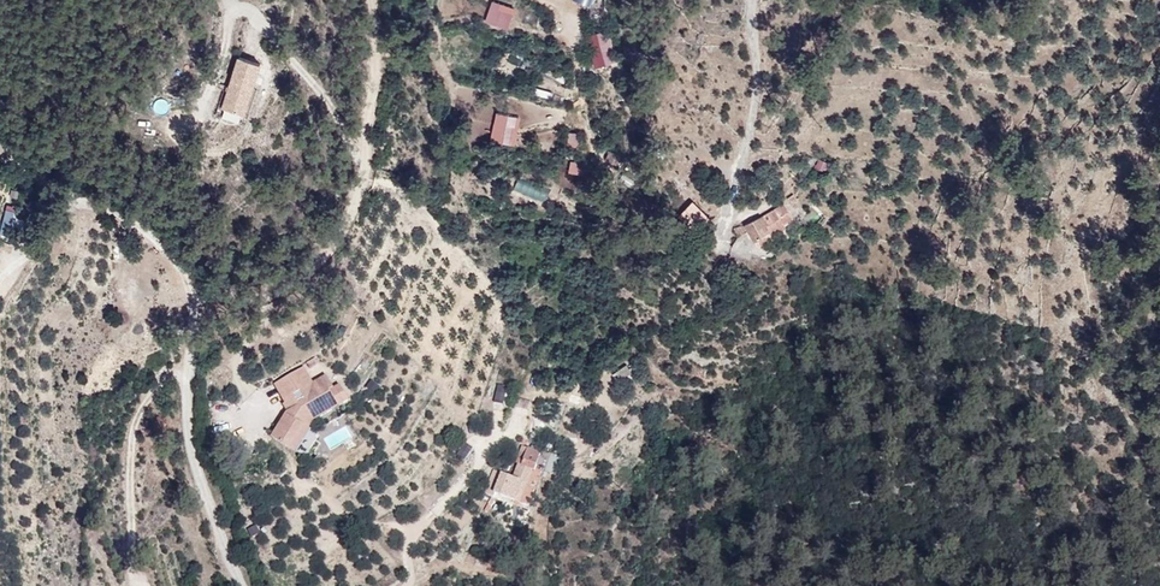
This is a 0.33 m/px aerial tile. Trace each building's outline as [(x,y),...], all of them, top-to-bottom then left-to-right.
[(486,23),(510,31),(518,9),(494,1),(486,23)] [(619,64),(609,31),(587,38),(597,71),(619,64)] [(241,59),(224,107),(245,114),(262,66),(241,59)] [(256,101),(270,102),(270,85),(256,84),(256,101)] [(520,123),(501,120),(496,145),(515,148),(520,123)] [(626,160),(613,157),(611,168),(625,170),(626,160)] [(573,161),(571,173),(581,175),(583,163),(573,161)] [(547,201),(551,190),(521,177),(517,188),(547,201)] [(699,236),(713,221),(694,203),(680,218),(699,236)] [(0,235),(19,240),(27,212),(8,206),(0,235)] [(755,248),(796,224),(787,208),(747,231),(755,248)] [(632,237),(618,250),(628,262),(643,249),(632,237)] [(317,428),(351,407),(341,391),(334,395),(327,384),(315,390),(306,375),(278,392),(292,416),(275,445),(298,459),(317,428)] [(496,401),(506,403),(509,386),(500,385),(496,401)] [(524,446),(517,463),(534,470),(541,453),(524,446)] [(494,467),(486,488),(529,506),(543,474),(534,470),(517,463),(516,463),(512,474),(494,467)] [(859,514),(870,511),(868,506),(864,504),(856,506),(859,514)]
